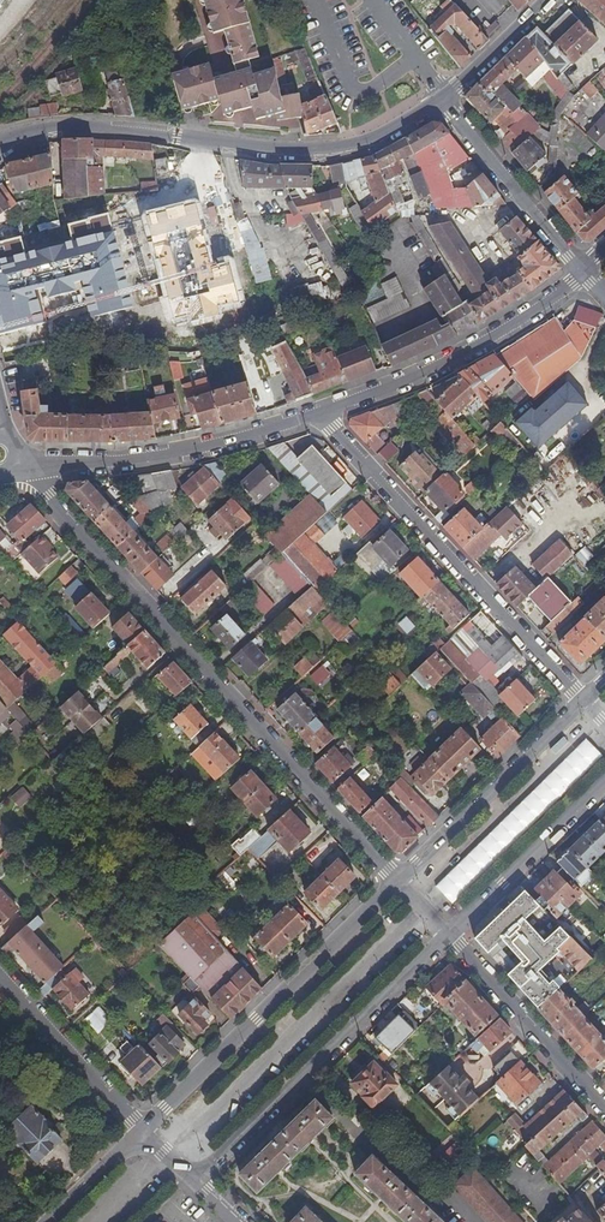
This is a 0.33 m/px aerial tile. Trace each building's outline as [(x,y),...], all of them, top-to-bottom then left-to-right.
[(250,66),(248,59),(258,55),(241,0),(201,0),(203,5),(208,21),(211,32),(214,31),(222,29),(233,64),(235,71),(222,75),(213,78),(208,63),(181,71),(170,74),(167,76),(180,124),(181,125),(182,115),(182,110),(191,107),(219,99),(223,115),(240,110),(252,106),(256,119),(275,114),(278,121),(303,118),(301,106),(298,92),(292,93),(279,94),(274,67),(252,73),(250,66)] [(415,0),(413,0),(409,4),(428,28),(435,22),(415,0)] [(530,0),(509,0),(518,11),(530,0)] [(604,24),(604,0),(578,0),(604,24)] [(454,4),(435,22),(428,28),(460,67),(471,57),(448,29),(453,24),(478,50),(489,39),(487,37),(482,33),(454,4)] [(570,91),(576,85),(565,73),(599,41),(569,10),(544,35),(537,27),(526,39),(543,62),(570,91)] [(500,24),(496,20),(482,33),(487,37),(494,30),(500,24)] [(526,78),(543,62),(526,39),(524,37),(503,59),(467,96),(487,121),(489,124),(504,109),(511,116),(519,108),(501,86),(518,69),(526,78)] [(315,75),(302,45),(283,53),(287,63),(297,58),(306,79),(315,75)] [(279,94),(292,93),(290,83),(285,84),(279,55),(272,58),(274,67),(279,94)] [(74,68),(54,75),(62,99),(82,93),(74,68)] [(102,85),(112,117),(132,119),(117,71),(102,76),(104,85),(102,85)] [(303,118),(307,135),(336,122),(318,81),(313,83),(315,88),(310,90),(314,100),(301,106),(303,118)] [(604,106),(604,92),(600,88),(593,95),(604,106)] [(40,119),(57,117),(56,104),(38,107),(38,109),(40,119)] [(103,115),(103,108),(95,107),(95,115),(103,115)] [(38,109),(26,112),(28,122),(40,119),(38,109)] [(501,142),(511,153),(532,137),(537,133),(539,131),(522,112),(510,121),(517,130),(501,142)] [(590,134),(604,148),(604,116),(590,134)] [(414,132),(405,137),(414,152),(432,192),(436,201),(446,193),(440,178),(470,156),(458,142),(443,123),(433,121),(414,132)] [(551,143),(551,137),(546,137),(539,131),(537,133),(542,139),(551,148),(551,143)] [(404,158),(422,197),(432,192),(414,152),(405,137),(386,149),(372,157),(401,208),(417,208),(416,198),(408,202),(395,179),(406,174),(400,160),(404,158)] [(547,155),(532,137),(511,153),(520,164),(530,175),(547,161),(544,158),(547,155)] [(95,170),(93,140),(79,139),(63,139),(64,169),(65,199),(80,198),(82,214),(91,213),(90,197),(88,170),(95,170)] [(95,170),(88,170),(90,197),(105,195),(102,158),(154,161),(154,159),(152,146),(134,143),(128,142),(117,141),(99,140),(93,140),(95,170)] [(171,148),(166,148),(167,157),(170,173),(156,175),(157,183),(158,190),(177,187),(171,148)] [(551,149),(550,165),(557,166),(558,150),(551,149)] [(26,161),(5,166),(13,194),(52,185),(50,156),(26,161)] [(170,173),(167,157),(154,159),(154,161),(156,175),(170,173)] [(401,208),(372,157),(356,161),(385,220),(401,208)] [(240,160),(244,187),(283,188),(282,166),(268,166),(268,165),(256,163),(240,160)] [(215,163),(204,167),(209,179),(220,175),(215,163)] [(329,167),(332,185),(345,183),(342,164),(336,166),(329,167)] [(289,166),(282,166),(283,188),(284,188),(296,188),(301,198),(291,200),(299,214),(322,209),(321,208),(319,196),(314,188),(313,167),(289,166)] [(492,183),(484,173),(468,186),(463,185),(456,186),(446,193),(436,201),(438,206),(464,204),(465,204),(474,202),(484,202),(508,203),(492,183)] [(597,215),(593,211),(588,215),(577,201),(581,197),(564,177),(545,193),(586,242),(593,243),(604,232),(604,208),(597,215)] [(157,183),(143,184),(143,191),(147,191),(158,190),(157,183)] [(8,211),(16,206),(0,184),(0,214),(7,209),(8,211)] [(160,204),(158,190),(147,191),(149,205),(160,204)] [(345,211),(341,192),(319,196),(321,208),(322,209),(328,208),(330,217),(341,216),(342,219),(347,218),(346,211),(345,211)] [(458,288),(464,284),(419,217),(409,216),(413,221),(458,288)] [(483,279),(486,276),(448,220),(427,218),(480,297),(473,301),(470,297),(466,300),(467,302),(444,315),(450,323),(458,336),(489,317),(520,298),(534,289),(553,275),(561,268),(519,217),(502,231),(523,257),(520,259),(526,265),(524,271),(504,284),(501,279),(498,281),(496,279),(486,285),(483,279)] [(257,284),(273,280),(257,218),(241,222),(257,284)] [(59,221),(38,226),(40,233),(61,228),(59,221)] [(429,270),(419,278),(444,315),(467,302),(466,300),(458,288),(413,221),(407,226),(438,272),(433,276),(429,270)] [(8,224),(10,237),(19,236),(17,222),(8,224)] [(382,228),(380,224),(372,230),(374,231),(377,237),(382,228)] [(364,229),(368,235),(374,231),(372,230),(369,225),(364,229)] [(27,285),(74,278),(61,228),(40,233),(24,237),(0,243),(0,290),(27,285)] [(315,243),(323,239),(316,228),(309,232),(315,243)] [(184,229),(172,231),(175,249),(186,248),(184,229)] [(377,237),(374,231),(368,241),(374,246),(377,237)] [(337,263),(323,239),(315,243),(332,273),(336,270),(333,265),(337,263)] [(389,296),(367,307),(374,322),(410,305),(397,277),(383,283),(389,296)] [(27,285),(31,303),(78,296),(74,278),(27,285)] [(349,284),(342,291),(345,296),(348,294),(352,290),(349,284)] [(31,303),(27,285),(0,290),(0,309),(31,303)] [(579,356),(597,327),(574,320),(565,332),(556,317),(494,357),(511,375),(516,381),(529,395),(533,399),(579,356)] [(458,336),(450,323),(442,327),(438,320),(381,346),(392,367),(418,355),(458,336)] [(295,391),(287,394),(290,403),(297,400),(314,394),(298,369),(279,340),(276,341),(277,345),(269,350),(295,391)] [(347,382),(361,376),(367,374),(375,370),(365,347),(335,359),(338,365),(347,382)] [(593,380),(597,376),(579,356),(533,399),(529,395),(517,406),(499,423),(507,431),(523,448),(545,473),(566,454),(604,419),(580,391),(593,380)] [(347,382),(338,365),(337,365),(332,357),(298,369),(314,394),(333,387),(347,382)] [(481,403),(511,375),(494,357),(476,366),(456,375),(460,379),(476,397),(481,403)] [(219,359),(210,363),(212,369),(221,365),(219,359)] [(168,361),(173,380),(181,377),(177,363),(168,361)] [(241,373),(237,362),(230,364),(232,370),(231,370),(233,376),(241,373)] [(192,414),(197,413),(204,429),(206,428),(223,423),(209,390),(206,391),(202,379),(181,385),(186,402),(184,402),(187,412),(191,412),(192,414)] [(454,418),(472,401),(476,397),(460,379),(437,400),(439,402),(454,418)] [(593,380),(580,391),(604,419),(604,418),(604,393),(593,380)] [(516,381),(504,391),(517,406),(529,395),(516,381)] [(252,399),(246,384),(242,385),(220,391),(217,383),(207,386),(209,390),(223,423),(241,418),(258,413),(252,399)] [(149,413),(151,423),(178,416),(173,394),(165,396),(162,384),(153,386),(155,398),(146,400),(149,413)] [(36,406),(34,389),(21,391),(25,438),(33,443),(47,443),(65,443),(65,416),(46,416),(46,407),(36,406)] [(427,389),(418,393),(432,409),(439,402),(437,400),(427,389)] [(481,403),(476,397),(472,401),(495,426),(499,423),(481,403)] [(454,418),(439,402),(432,409),(461,440),(456,445),(465,454),(477,443),(475,441),(454,418)] [(386,421),(389,427),(398,423),(392,405),(352,419),(350,426),(362,439),(373,451),(382,442),(373,432),(386,421)] [(108,416),(110,443),(132,441),(155,439),(151,423),(149,413),(134,416),(133,413),(127,415),(127,418),(108,416)] [(110,443),(108,416),(65,416),(65,443),(87,443),(110,443)] [(523,448),(507,431),(497,440),(512,458),(523,448)] [(388,462),(401,451),(392,441),(379,452),(388,462)] [(283,442),(266,447),(286,469),(297,458),(283,442)] [(312,445),(297,458),(286,469),(310,495),(320,507),(346,482),(312,445)] [(401,466),(414,480),(412,482),(422,493),(424,491),(442,475),(445,472),(441,467),(426,451),(419,457),(415,453),(401,466)] [(462,457),(458,453),(441,467),(445,472),(448,469),(462,457)] [(220,477),(224,474),(212,461),(199,464),(204,469),(215,482),(220,477)] [(260,464),(238,484),(250,498),(254,502),(255,504),(278,483),(271,476),(273,474),(271,471),(268,473),(260,464)] [(181,489),(198,507),(220,487),(215,482),(204,469),(181,489)] [(604,482),(604,470),(604,469),(591,481),(598,489),(604,482)] [(157,492),(147,496),(140,499),(155,515),(172,499),(168,490),(176,486),(169,470),(149,474),(157,492)] [(127,478),(121,478),(132,491),(143,487),(147,496),(157,492),(149,474),(138,477),(127,478)] [(461,496),(445,477),(442,475),(424,491),(442,510),(434,517),(440,523),(450,515),(446,510),(461,496)] [(231,489),(220,477),(215,482),(220,487),(226,494),(231,489)] [(474,480),(468,486),(468,492),(471,495),(481,487),(474,480)] [(78,505),(93,522),(110,507),(87,481),(76,482),(68,483),(66,492),(78,505)] [(478,502),(487,494),(481,487),(471,495),(478,502)] [(141,515),(135,520),(141,528),(155,515),(140,499),(133,492),(127,498),(141,515)] [(320,507),(310,495),(265,536),(276,548),(281,554),(326,513),(320,507)] [(351,509),(343,517),(362,536),(381,519),(363,499),(356,505),(351,509)] [(251,520),(232,500),(210,521),(228,541),(251,520)] [(39,523),(42,526),(46,523),(29,504),(8,523),(21,539),(39,523)] [(135,533),(110,507),(93,522),(104,534),(118,549),(135,533)] [(517,528),(521,525),(506,508),(502,511),(517,528)] [(455,540),(462,548),(485,527),(482,524),(480,526),(464,509),(443,527),(455,540)] [(314,543),(338,520),(329,510),(326,513),(281,554),(310,585),(312,587),(316,591),(321,587),(339,571),(314,543)] [(504,540),(517,528),(502,511),(485,527),(462,548),(470,556),(474,560),(500,536),(504,540)] [(187,533),(181,526),(172,534),(178,541),(187,533)] [(389,573),(384,567),(388,564),(390,566),(407,551),(389,531),(372,546),(369,543),(356,554),(375,575),(381,581),(389,573)] [(158,560),(135,533),(118,549),(130,562),(142,575),(158,560)] [(45,544),(47,542),(39,534),(22,550),(41,571),(57,557),(45,544)] [(164,555),(178,541),(172,534),(157,547),(164,555)] [(6,549),(1,553),(10,562),(20,552),(12,543),(6,549)] [(537,590),(548,579),(573,556),(564,546),(561,543),(524,576),(537,590)] [(577,555),(585,565),(594,557),(586,547),(577,555)] [(276,548),(268,555),(273,561),(281,554),(276,548)] [(273,561),(269,565),(298,596),(310,585),(281,554),(273,561)] [(162,588),(174,576),(171,573),(174,570),(162,556),(158,560),(142,575),(157,592),(162,588)] [(421,597),(439,581),(418,558),(400,574),(421,597)] [(261,561),(234,585),(240,592),(252,581),(267,568),(261,561)] [(599,583),(603,579),(589,563),(584,568),(596,582),(597,581),(599,583)] [(64,585),(76,573),(69,566),(57,577),(64,585)] [(516,569),(497,585),(517,608),(528,598),(536,591),(516,569)] [(213,571),(182,600),(196,615),(226,586),(213,571)] [(536,591),(528,598),(551,623),(571,605),(548,579),(537,590),(536,591)] [(92,629),(109,614),(78,580),(64,592),(76,605),(77,604),(79,605),(74,609),(92,629)] [(264,617),(276,606),(252,581),(240,592),(264,617)] [(421,597),(419,599),(422,603),(426,599),(448,623),(444,626),(448,632),(469,613),(439,581),(421,597)] [(316,591),(312,587),(274,623),(290,641),(312,621),(310,620),(328,604),(316,591)] [(337,604),(321,587),(316,591),(328,604),(332,609),(337,604)] [(10,605),(0,593),(0,601),(4,606),(6,606),(7,607),(10,605)] [(224,614),(238,602),(234,597),(221,610),(224,614)] [(584,604),(578,599),(571,605),(577,611),(584,604)] [(585,620),(604,641),(604,601),(585,620)] [(573,618),(571,616),(577,611),(571,605),(551,623),(545,629),(553,637),(573,618)] [(341,644),(346,640),(354,632),(340,618),(335,612),(322,623),(341,644)] [(481,612),(469,623),(487,642),(480,649),(501,670),(514,658),(518,663),(523,657),(494,625),(481,612)] [(128,613),(112,628),(124,641),(128,645),(144,630),(134,618),(128,613)] [(405,615),(398,621),(397,619),(394,622),(408,638),(413,634),(409,630),(414,626),(405,615)] [(84,636),(66,616),(62,620),(80,639),(84,636)] [(228,617),(214,630),(231,649),(246,636),(228,617)] [(55,662),(16,620),(2,632),(33,667),(17,681),(0,662),(0,702),(5,708),(12,702),(43,674),(55,662)] [(585,620),(560,645),(580,667),(604,643),(604,641),(585,620)] [(129,651),(142,666),(145,669),(164,652),(154,641),(144,630),(128,645),(118,654),(114,657),(111,660),(103,668),(107,673),(126,656),(129,651)] [(358,637),(354,632),(346,640),(350,645),(358,637)] [(476,693),(489,682),(469,659),(451,640),(447,643),(445,645),(443,647),(438,651),(461,676),(468,684),(476,693)] [(118,654),(128,645),(124,641),(114,650),(118,654)] [(438,641),(420,658),(425,663),(433,656),(438,651),(443,647),(438,641)] [(380,651),(372,642),(367,647),(375,656),(380,651)] [(250,677),(268,661),(252,643),(234,659),(250,677)] [(489,682),(501,670),(480,649),(469,659),(489,682)] [(305,677),(322,661),(317,655),(311,660),(306,654),(294,665),(305,677)] [(410,677),(424,693),(448,672),(433,656),(425,663),(410,677)] [(391,673),(380,661),(375,665),(386,677),(391,673)] [(50,682),(62,670),(55,662),(43,674),(50,682)] [(157,677),(175,696),(191,681),(177,666),(174,662),(157,677)] [(406,681),(395,668),(391,673),(402,685),(406,681)] [(530,687),(538,678),(528,671),(521,680),(530,687)] [(391,673),(386,677),(380,682),(391,695),(402,685),(391,673)] [(461,676),(456,680),(463,688),(468,684),(461,676)] [(534,703),(516,684),(512,687),(509,683),(500,691),(504,695),(500,698),(494,691),(496,689),(489,682),(476,693),(491,708),(499,700),(517,720),(534,703)] [(476,693),(468,684),(463,688),(458,693),(481,718),(488,711),(491,708),(476,693)] [(71,719),(89,703),(78,691),(60,707),(71,719)] [(297,694),(280,710),(301,733),(317,718),(319,717),(297,694)] [(16,720),(30,735),(52,715),(48,710),(33,724),(12,702),(5,708),(8,712),(16,720)] [(83,731),(100,715),(89,703),(71,719),(83,731)] [(190,704),(173,719),(198,747),(199,746),(213,733),(206,725),(208,724),(190,704)] [(5,708),(0,713),(0,719),(8,712),(5,708)] [(506,751),(518,739),(491,708),(488,711),(498,723),(479,741),(496,760),(506,751)] [(83,731),(89,738),(107,722),(101,714),(100,715),(83,731)] [(320,754),(336,738),(317,718),(301,733),(320,754)] [(16,720),(10,725),(17,733),(24,740),(30,735),(16,720)] [(83,731),(77,736),(85,744),(90,739),(89,738),(83,731)] [(224,773),(240,758),(215,731),(213,733),(199,746),(224,773)] [(428,761),(447,781),(478,751),(463,735),(459,731),(428,761)] [(24,740),(17,733),(13,737),(20,744),(24,740)] [(61,770),(87,747),(85,744),(77,736),(52,760),(61,770)] [(339,743),(335,746),(353,766),(357,763),(339,743)] [(353,766),(335,746),(316,764),(330,780),(334,784),(353,766)] [(102,763),(107,758),(103,753),(97,758),(102,763)] [(414,774),(423,767),(415,758),(406,767),(414,774)] [(423,767),(414,774),(410,779),(398,766),(393,771),(395,774),(401,780),(409,789),(415,783),(425,794),(430,793),(432,796),(447,781),(428,761),(423,767)] [(100,781),(105,777),(97,768),(92,772),(100,781)] [(264,784),(252,771),(231,789),(244,803),(264,784)] [(201,794),(205,790),(191,774),(187,777),(201,794)] [(393,788),(401,780),(395,774),(387,781),(393,788)] [(77,787),(85,796),(95,788),(83,776),(74,784),(77,787)] [(361,814),(372,803),(351,780),(340,791),(352,804),(361,814)] [(401,780),(393,788),(428,827),(432,823),(437,819),(409,789),(401,780)] [(256,816),(276,798),(264,784),(244,803),(256,816)] [(77,787),(69,794),(73,799),(77,795),(81,800),(85,796),(77,787)] [(127,811),(134,806),(120,791),(114,797),(127,811)] [(410,816),(404,821),(383,797),(363,817),(397,853),(402,853),(422,833),(416,826),(417,824),(410,816)] [(251,845),(260,855),(275,842),(276,843),(282,838),(292,848),(312,830),(292,808),(260,837),(251,845)] [(71,813),(61,822),(66,827),(76,818),(71,813)] [(99,822),(94,826),(100,833),(104,831),(109,836),(124,822),(119,817),(105,829),(99,822)] [(599,821),(569,850),(589,870),(604,855),(604,828),(599,821)] [(236,852),(232,856),(235,860),(251,845),(260,837),(253,829),(241,840),(239,838),(231,846),(236,852)] [(4,854),(10,861),(17,854),(11,847),(4,854)] [(589,870),(569,850),(556,863),(559,866),(574,881),(576,883),(589,870)] [(269,851),(261,860),(273,871),(281,862),(269,851)] [(40,865),(32,857),(25,863),(33,871),(40,865)] [(323,875),(339,892),(356,875),(340,859),(323,875)] [(287,871),(292,866),(286,860),(274,870),(280,877),(287,871)] [(574,881),(559,866),(544,880),(568,905),(581,893),(572,884),(574,881)] [(233,867),(220,875),(232,896),(246,887),(233,867)] [(589,870),(576,883),(582,889),(596,877),(589,870)] [(297,881),(287,871),(280,877),(290,887),(297,881)] [(323,875),(306,891),(322,908),(339,892),(323,875)] [(535,901),(544,910),(547,908),(556,917),(568,905),(544,880),(529,895),(535,901)] [(471,936),(484,950),(496,938),(511,955),(508,958),(512,962),(503,971),(516,985),(532,969),(555,946),(567,934),(555,922),(539,938),(519,916),(535,901),(529,895),(519,885),(497,906),(471,931),(471,936)] [(18,908),(0,889),(0,925),(18,908)] [(56,907),(61,913),(67,908),(52,892),(44,899),(53,909),(56,907)] [(53,909),(44,899),(0,940),(0,947),(6,953),(13,947),(45,983),(53,975),(64,966),(33,932),(41,924),(44,922),(55,911),(53,909)] [(308,924),(290,904),(273,920),(291,939),(308,924)] [(271,909),(267,905),(263,909),(267,913),(271,909)] [(195,914),(216,937),(224,930),(203,907),(195,914)] [(70,912),(67,908),(61,913),(59,915),(62,919),(70,912)] [(190,973),(203,988),(232,1019),(249,1002),(263,989),(216,937),(195,914),(194,912),(179,926),(162,942),(190,973)] [(77,920),(72,925),(89,943),(94,938),(77,920)] [(273,920),(256,936),(274,955),(291,939),(273,920)] [(175,922),(157,939),(161,943),(162,942),(179,926),(175,922)] [(581,948),(567,934),(555,946),(574,966),(587,954),(581,948)] [(585,945),(581,948),(587,954),(590,951),(585,945)] [(450,965),(426,987),(442,1004),(445,1002),(465,982),(455,971),(450,965)] [(121,979),(126,974),(122,969),(117,974),(121,979)] [(544,981),(532,969),(516,985),(521,991),(534,1005),(553,986),(555,985),(549,978),(544,981)] [(182,980),(195,995),(203,988),(190,973),(182,980)] [(76,979),(71,974),(60,983),(53,975),(45,983),(38,989),(45,996),(53,989),(72,1010),(89,995),(76,979)] [(465,982),(445,1002),(476,1035),(496,1016),(479,997),(465,982)] [(543,1015),(558,1031),(577,1013),(568,1003),(571,1000),(567,995),(564,998),(553,986),(534,1005),(543,1015)] [(596,996),(602,1002),(604,1000),(604,995),(601,991),(596,996)] [(198,997),(181,1013),(199,1033),(209,1025),(204,1020),(212,1013),(198,997)] [(100,1034),(113,1021),(98,1007),(85,1020),(100,1034)] [(186,1044),(174,1031),(178,1028),(163,1012),(157,1017),(167,1028),(152,1042),(161,1053),(156,1057),(164,1066),(180,1053),(178,1051),(186,1044)] [(577,1013),(558,1031),(571,1045),(589,1065),(604,1050),(604,1042),(578,1013),(577,1013)] [(383,1063),(402,1043),(417,1028),(416,1025),(417,1024),(409,1015),(407,1017),(404,1016),(401,1016),(398,1017),(396,1019),(396,1020),(394,1019),(374,1039),(383,1049),(383,1050),(383,1052),(378,1058),(383,1063)] [(485,1044),(490,1050),(510,1031),(502,1022),(499,1019),(470,1046),(476,1052),(485,1044)] [(129,1057),(136,1050),(127,1040),(120,1047),(129,1057)] [(511,1052),(494,1067),(503,1078),(520,1062),(530,1053),(520,1042),(518,1040),(508,1049),(511,1052)] [(124,1062),(144,1083),(162,1067),(140,1042),(134,1047),(137,1050),(124,1062)] [(402,1043),(383,1063),(387,1067),(407,1048),(402,1043)] [(30,1060),(37,1064),(39,1065),(43,1058),(34,1053),(30,1060)] [(386,1073),(384,1074),(373,1062),(351,1084),(363,1095),(362,1097),(373,1108),(397,1085),(386,1073)] [(519,1104),(541,1085),(520,1062),(503,1078),(498,1083),(519,1104)] [(438,1065),(434,1069),(439,1074),(447,1066),(444,1064),(440,1068),(438,1065)] [(438,1093),(452,1108),(461,1118),(480,1099),(466,1084),(467,1082),(467,1081),(467,1080),(464,1076),(460,1077),(449,1065),(447,1066),(439,1074),(424,1088),(430,1095),(435,1090),(438,1093)] [(524,1128),(517,1134),(527,1144),(574,1101),(564,1091),(524,1128)] [(257,1192),(332,1119),(314,1101),(239,1174),(257,1192)] [(589,1117),(585,1113),(574,1101),(527,1144),(525,1147),(557,1182),(571,1169),(586,1156),(604,1140),(604,1135),(593,1121),(549,1161),(539,1151),(577,1115),(583,1121),(589,1117)] [(34,1105),(7,1131),(21,1145),(23,1144),(40,1162),(64,1139),(60,1135),(66,1128),(62,1123),(55,1129),(47,1120),(48,1120),(34,1105)] [(452,1108),(447,1113),(455,1123),(461,1118),(452,1108)] [(98,1133),(104,1139),(116,1127),(104,1115),(97,1121),(103,1128),(98,1133)] [(507,1122),(515,1131),(522,1125),(513,1116),(507,1122)] [(522,1125),(515,1131),(517,1134),(524,1128),(522,1125)] [(71,1148),(76,1154),(85,1146),(79,1140),(71,1148)] [(604,1177),(604,1140),(586,1156),(598,1169),(604,1177)] [(402,1221),(437,1221),(372,1155),(355,1173),(402,1221)] [(473,1169),(456,1186),(489,1221),(522,1221),(473,1169)] [(598,1169),(586,1180),(597,1192),(604,1185),(604,1177),(598,1169)] [(47,1187),(56,1179),(48,1170),(39,1178),(47,1187)] [(447,1176),(441,1170),(427,1184),(432,1189),(447,1176)] [(574,1201),(553,1220),(554,1221),(557,1221),(563,1217),(566,1220),(580,1207),(574,1201)] [(596,1211),(604,1220),(604,1203),(596,1211)] [(580,1207),(566,1220),(563,1217),(557,1221),(594,1221),(580,1207)] [(306,1209),(293,1221),(320,1221),(306,1209)]
